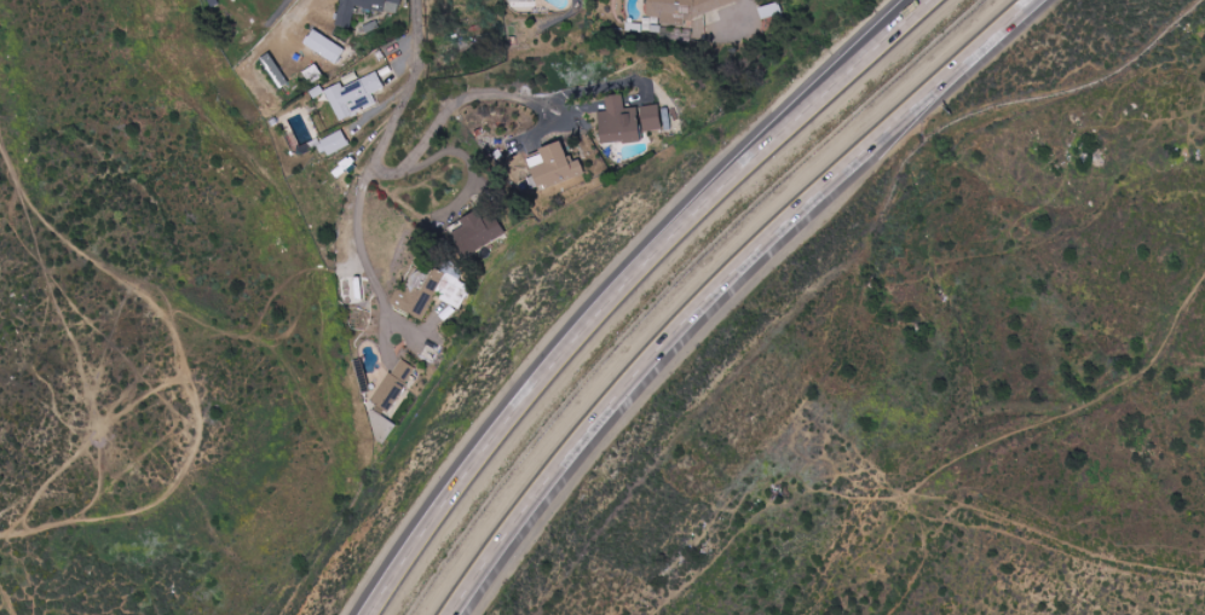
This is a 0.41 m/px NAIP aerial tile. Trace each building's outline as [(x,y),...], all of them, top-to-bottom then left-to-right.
[(337,25),(351,28),(355,7),(398,16),(401,0),(342,0),(337,25)] [(739,2),(738,0),(646,0),(645,17),(659,18),(661,25),(677,26),(683,24),(690,29),(690,39),(704,39),(705,15),(739,2)] [(262,58),(278,89),(289,84),(272,53),(262,58)] [(325,90),(338,120),(377,104),(373,94),(385,88),(378,72),(342,87),(341,83),(325,90)] [(660,105),(624,108),(623,98),(606,99),(607,112),(598,112),(601,145),(640,142),(639,133),(662,131),(660,105)] [(326,157),(349,145),(341,130),(319,142),(326,157)] [(566,165),(559,142),(538,149),(544,165),(529,171),(536,192),(583,175),(578,161),(566,165)] [(461,228),(452,232),(460,248),(471,242),(475,250),(499,238),(483,207),(457,221),(461,228)] [(457,310),(468,285),(415,260),(408,274),(413,276),(405,294),(401,291),(393,307),(423,321),(433,299),(457,310)] [(407,385),(389,373),(371,400),(389,412),(407,385)] [(396,424),(373,411),(369,419),(378,424),(372,436),(385,443),(396,424)]
